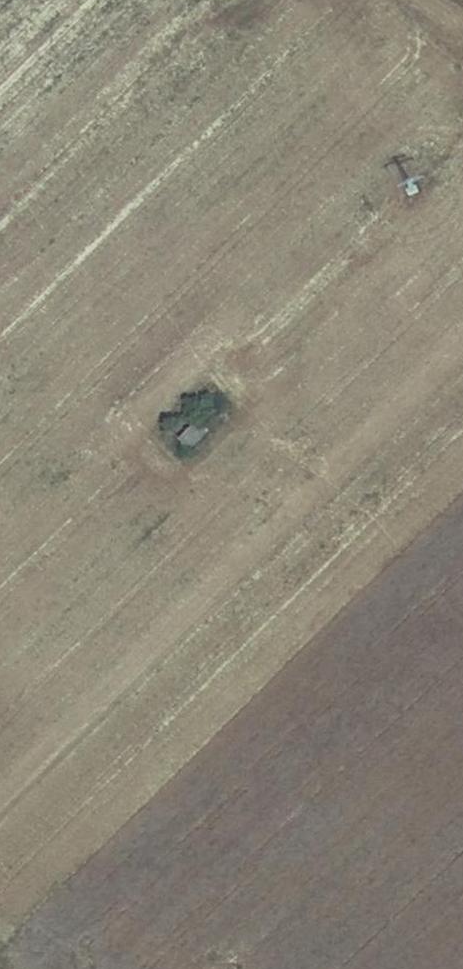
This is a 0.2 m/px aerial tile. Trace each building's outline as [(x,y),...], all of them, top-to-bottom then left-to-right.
[(205,427),(186,408),(167,427),(186,446),(205,427)]
